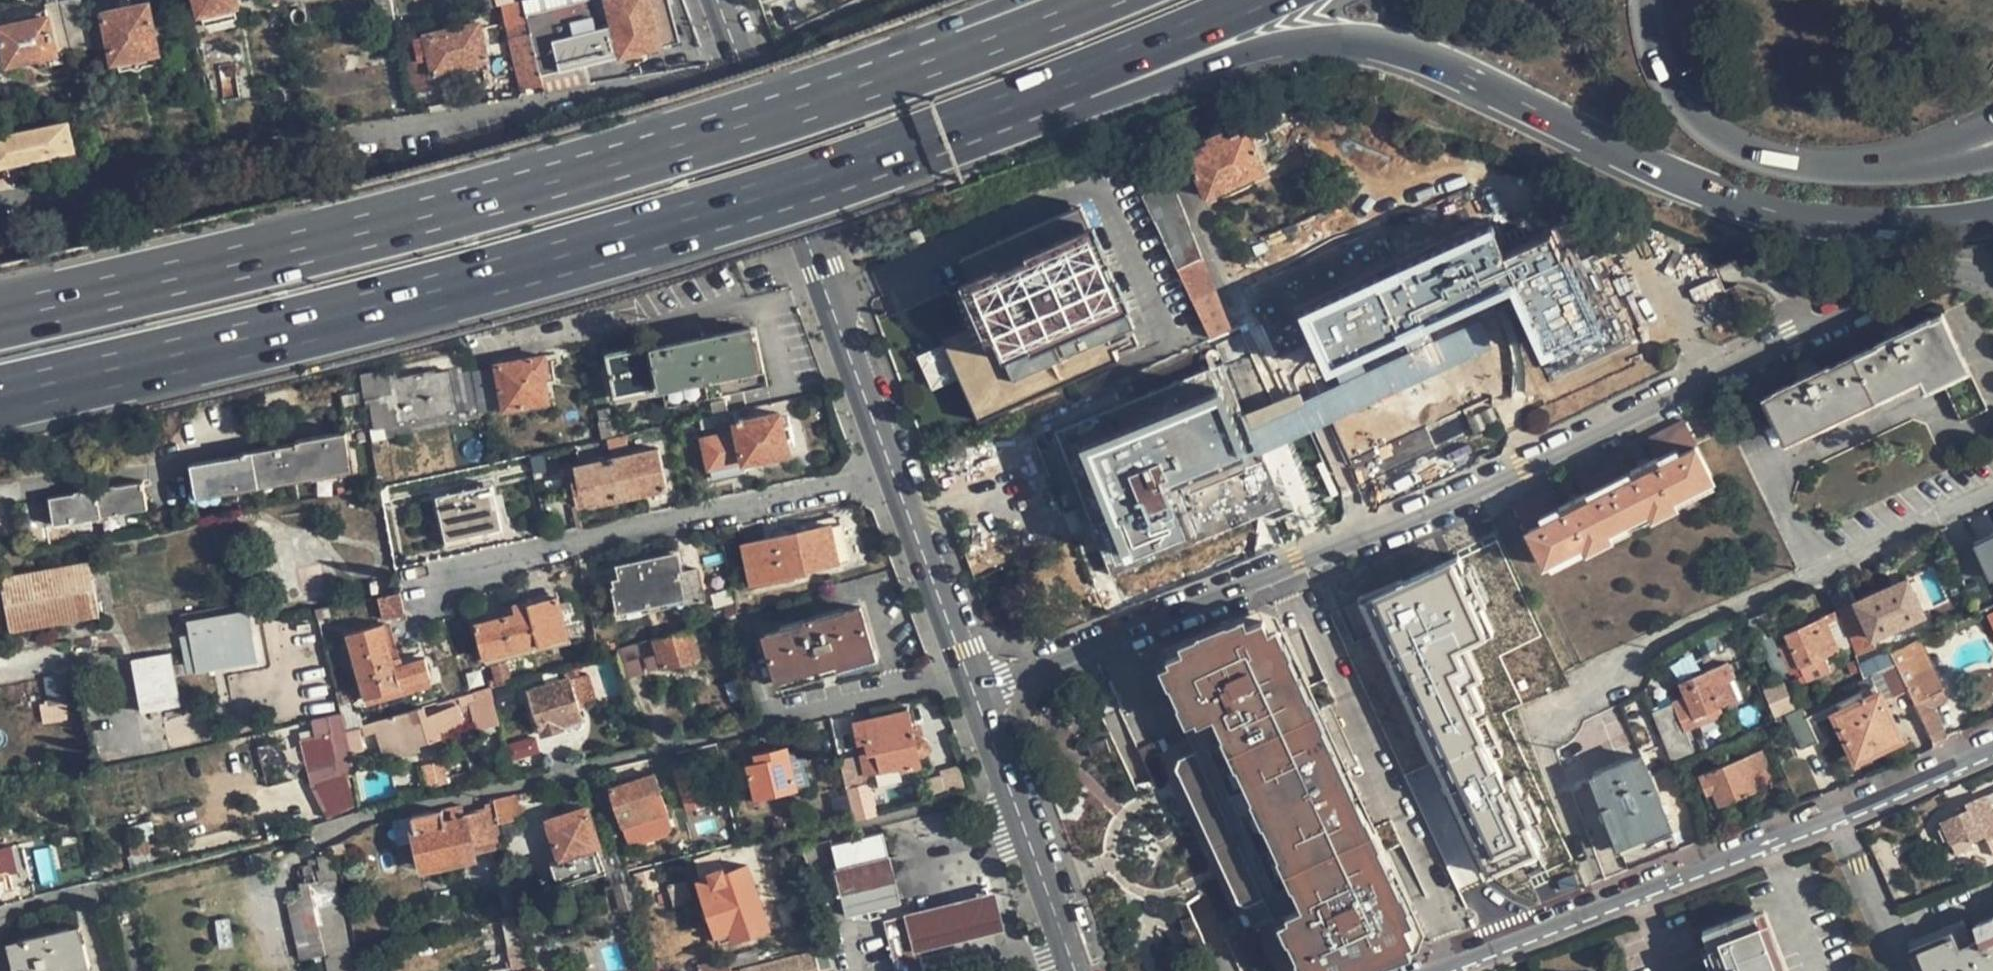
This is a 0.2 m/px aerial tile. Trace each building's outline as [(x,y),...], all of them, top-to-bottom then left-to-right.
[(74,48),(62,0),(58,0),(49,2),(50,5),(53,14),(36,18),(1,26),(10,62),(74,48)] [(204,10),(236,3),(239,3),(238,0),(198,0),(200,10),(204,10)] [(546,83),(525,0),(520,0),(517,1),(504,3),(525,87),(546,83)] [(675,0),(525,0),(546,83),(547,91),(623,77),(617,55),(682,38),(672,1),(675,0)] [(113,59),(120,58),(155,50),(160,49),(151,1),(105,10),(113,59)] [(239,16),(236,3),(204,10),(207,22),(239,16)] [(35,8),(36,18),(53,14),(50,5),(35,8)] [(431,49),(432,55),(434,69),(440,69),(490,57),(482,21),(416,35),(419,51),(431,49)] [(157,60),(155,50),(120,58),(123,67),(157,60)] [(442,83),(440,69),(434,69),(432,55),(407,60),(413,90),(442,83)] [(10,175),(8,164),(76,150),(70,119),(0,134),(0,177),(10,175)] [(1206,138),(1208,144),(1189,151),(1206,193),(1265,167),(1247,125),(1227,133),(1226,130),(1206,138)] [(1168,172),(1164,175),(1164,177),(1164,179),(1162,184),(1159,187),(1157,189),(1152,190),(1147,189),(1142,193),(1178,267),(1203,256),(1168,172)] [(962,257),(969,273),(972,281),(950,290),(965,325),(944,334),(981,417),(1117,356),(1109,335),(1133,322),(1081,205),(962,257)] [(1424,313),(1431,327),(1501,295),(1496,281),(1516,271),(1526,292),(1514,298),(1552,380),(1644,338),(1601,245),(1591,250),(1586,239),(1559,251),(1549,229),(1505,249),(1487,213),(1294,302),(1328,375),(1352,364),(1373,407),(1441,376),(1425,339),(1413,345),(1403,323),(1424,313)] [(911,231),(914,242),(925,237),(921,227),(911,231)] [(1232,326),(1203,256),(1178,267),(1211,335),(1232,326)] [(1505,302),(1514,298),(1526,292),(1516,271),(1496,281),(1501,295),(1505,302)] [(1709,320),(1733,310),(1719,275),(1695,284),(1709,320)] [(1434,334),(1431,327),(1424,313),(1403,323),(1413,345),(1425,339),(1434,334)] [(1778,390),(1780,394),(1770,398),(1787,434),(1922,372),(1928,384),(1942,378),(1962,419),(1986,408),(1944,315),(1932,321),(1930,318),(1880,341),(1882,345),(1830,369),(1829,367),(1778,390)] [(764,382),(752,326),(656,347),(656,344),(609,353),(618,394),(666,385),(665,382),(707,373),(710,393),(764,382)] [(499,364),(505,404),(506,408),(551,399),(545,374),(551,372),(547,353),(498,362),(499,364)] [(1229,522),(1281,503),(1223,354),(1051,422),(1108,571),(1196,536),(1179,491),(1211,477),(1229,522)] [(499,364),(473,369),(481,410),(505,404),(499,364)] [(396,376),(394,365),(362,372),(366,399),(373,397),(378,424),(455,408),(448,370),(434,373),(433,370),(396,376)] [(1346,428),(1372,479),(1424,452),(1398,401),(1393,404),(1397,412),(1372,425),(1358,398),(1350,402),(1360,422),(1346,428)] [(791,451),(782,410),(737,419),(739,428),(704,435),(713,474),(747,467),(745,461),(791,451)] [(1713,477),(1685,419),(1672,425),(1648,437),(1660,461),(1636,473),(1623,449),(1576,473),(1588,497),(1565,508),(1553,485),(1517,503),(1515,503),(1544,560),(1583,541),(1587,548),(1611,536),(1608,528),(1650,508),(1653,515),(1676,503),(1673,497),(1713,477)] [(244,450),(244,454),(193,462),(198,493),(351,465),(346,429),(296,437),(296,441),(244,450)] [(1001,443),(996,431),(957,449),(962,460),(1001,443)] [(669,488),(660,446),(578,464),(581,479),(574,480),(579,504),(602,500),(602,503),(669,488)] [(1035,474),(1045,470),(1037,450),(980,474),(995,512),(1041,493),(1035,474)] [(1053,488),(1045,470),(1035,474),(1041,493),(1053,488)] [(77,489),(77,491),(51,495),(55,522),(147,506),(144,480),(77,489)] [(503,526),(494,482),(439,494),(447,537),(503,526)] [(392,503),(389,484),(382,485),(385,504),(392,503)] [(838,560),(830,523),(744,541),(752,581),(808,570),(809,566),(838,560)] [(1976,543),(1991,575),(1992,574),(1992,534),(1976,543)] [(682,570),(678,552),(621,563),(626,582),(616,585),(621,607),(704,591),(700,567),(682,570)] [(91,560),(1,577),(12,629),(100,613),(91,560)] [(1898,582),(1891,585),(1905,620),(1913,616),(1898,582)] [(1905,620),(1891,585),(1836,610),(1851,643),(1868,636),(1905,620)] [(385,615),(405,612),(401,591),(396,591),(381,594),(385,615)] [(529,607),(517,610),(476,621),(485,655),(570,633),(568,625),(578,623),(572,598),(562,601),(560,593),(528,601),(529,607)] [(514,599),(517,610),(529,607),(528,601),(527,597),(514,599)] [(180,611),(173,636),(177,635),(184,634),(191,632),(189,618),(252,607),(251,598),(180,611)] [(800,622),(796,609),(749,621),(757,647),(771,643),(781,674),(840,658),(842,660),(875,651),(862,605),(800,622)] [(254,620),(252,607),(189,618),(191,632),(254,620)] [(1801,666),(1824,655),(1838,649),(1851,643),(1836,610),(1787,631),(1801,666)] [(1263,892),(1274,886),(1314,970),(1325,970),(1411,937),(1412,936),(1337,772),(1350,766),(1322,703),(1308,708),(1265,613),(1169,652),(1209,742),(1198,747),(1172,758),(1238,902),(1263,892)] [(1284,619),(1265,613),(1308,708),(1322,703),(1284,619)] [(187,652),(172,655),(176,672),(262,657),(254,620),(191,632),(184,634),(187,652)] [(398,664),(384,622),(349,632),(367,693),(431,675),(425,656),(398,664)] [(699,654),(690,625),(656,635),(665,664),(699,654)] [(91,636),(94,652),(113,648),(110,633),(91,636)] [(173,636),(169,651),(172,650),(172,655),(187,652),(184,634),(177,635),(173,636)] [(1872,645),(1868,636),(1851,643),(1854,649),(1856,652),(1872,645)] [(1891,651),(1897,661),(1909,688),(1934,741),(1947,734),(1933,703),(1947,696),(1920,637),(1891,651)] [(647,670),(638,640),(618,646),(626,676),(647,670)] [(1842,655),(1854,649),(1851,643),(1838,649),(1842,655)] [(172,650),(169,651),(136,657),(145,709),(181,702),(176,672),(172,655),(172,650)] [(1161,668),(1198,747),(1209,742),(1169,652),(1161,668)] [(1830,671),(1824,655),(1801,666),(1807,681),(1830,671)] [(492,663),(496,683),(513,678),(508,660),(492,663)] [(1698,713),(1719,705),(1736,698),(1728,680),(1733,677),(1727,661),(1682,681),(1686,694),(1650,708),(1674,760),(1694,751),(1685,727),(1701,720),(1698,713)] [(1894,694),(1909,688),(1897,661),(1882,668),(1894,694)] [(67,698),(63,670),(46,674),(50,702),(67,698)] [(582,716),(577,697),(572,682),(570,675),(530,687),(543,730),(565,724),(564,722),(582,716)] [(588,678),(572,682),(577,697),(593,693),(588,678)] [(454,695),(457,705),(461,704),(466,703),(472,727),(501,719),(494,683),(454,695)] [(15,714),(36,710),(43,708),(39,691),(10,698),(15,714)] [(1900,737),(1880,692),(1833,714),(1854,758),(1900,737)] [(353,696),(340,700),(343,709),(346,727),(361,723),(353,696)] [(375,719),(378,729),(380,738),(392,735),(397,751),(418,745),(417,739),(467,724),(461,704),(457,705),(429,713),(427,703),(375,719)] [(1723,711),(1719,705),(1698,713),(1701,720),(1723,711)] [(316,733),(346,727),(343,709),(312,716),(316,733)] [(914,735),(909,710),(856,720),(867,772),(900,765),(901,770),(921,765),(919,756),(925,754),(929,750),(931,744),(928,738),(923,736),(914,735)] [(362,734),(378,729),(375,719),(361,723),(362,734)] [(363,755),(362,734),(361,723),(346,727),(352,757),(363,755)] [(1491,736),(1477,741),(1475,734),(1460,739),(1463,747),(1449,752),(1446,741),(1434,745),(1446,778),(1440,780),(1448,799),(1465,792),(1468,799),(1491,790),(1488,780),(1504,774),(1491,736)] [(798,787),(791,758),(787,745),(755,752),(756,758),(749,761),(758,797),(798,787)] [(1762,749),(1747,755),(1758,782),(1773,775),(1762,749)] [(804,754),(791,758),(798,787),(811,783),(804,754)] [(857,755),(841,758),(852,807),(867,803),(857,755)] [(1620,843),(1669,824),(1642,755),(1594,774),(1620,843)] [(1761,788),(1758,782),(1747,755),(1701,775),(1709,794),(1716,791),(1721,805),(1761,788)] [(704,804),(693,763),(678,767),(690,808),(704,804)] [(1419,918),(1350,766),(1337,772),(1412,936),(1419,918)] [(666,811),(654,773),(613,786),(625,824),(666,811)] [(401,786),(404,795),(422,791),(419,782),(401,786)] [(516,793),(495,797),(500,822),(518,819),(517,815),(520,814),(516,793)] [(1984,834),(1986,839),(1992,836),(1992,794),(1966,806),(1968,812),(1942,824),(1944,827),(1939,829),(1944,840),(1948,838),(1950,843),(1952,842),(1955,850),(1972,843),(1970,840),(1984,834)] [(487,808),(465,813),(473,851),(475,851),(502,845),(493,801),(486,803),(487,808)] [(473,851),(465,813),(462,804),(414,814),(426,867),(474,856),(473,851)] [(601,845),(588,806),(548,817),(560,858),(552,860),(559,881),(599,868),(593,848),(601,845)] [(1447,820),(1427,827),(1433,840),(1454,832),(1447,820)] [(1550,839),(1542,820),(1488,840),(1493,853),(1474,860),(1478,871),(1473,873),(1477,888),(1489,883),(1490,887),(1503,881),(1506,887),(1526,879),(1524,871),(1545,864),(1538,844),(1550,839)] [(884,834),(831,847),(848,915),(901,902),(884,834)] [(329,950),(352,945),(334,859),(300,865),(306,893),(292,894),(304,955),(329,950)] [(714,868),(715,876),(702,880),(719,932),(730,929),(733,937),(769,925),(749,864),(726,872),(724,865),(714,868)] [(1306,970),(1314,970),(1274,886),(1263,892),(1297,967),(1306,970)] [(1179,902),(1187,925),(1214,915),(1206,892),(1179,902)] [(996,896),(910,916),(918,952),(1004,933),(996,896)] [(1755,910),(1703,930),(1719,970),(1722,970),(1778,970),(1755,910)] [(488,946),(525,940),(521,913),(484,920),(488,946)] [(881,922),(893,970),(918,970),(905,916),(881,922)] [(1956,931),(1912,949),(1921,970),(1992,970),(1992,918),(1956,933),(1956,931)] [(78,923),(12,940),(20,970),(91,970),(78,923)] [(702,970),(729,970),(741,968),(761,963),(757,942),(698,954),(702,970)] [(352,945),(329,950),(333,970),(357,970),(352,945)] [(821,969),(835,966),(830,947),(817,950),(821,969)]
